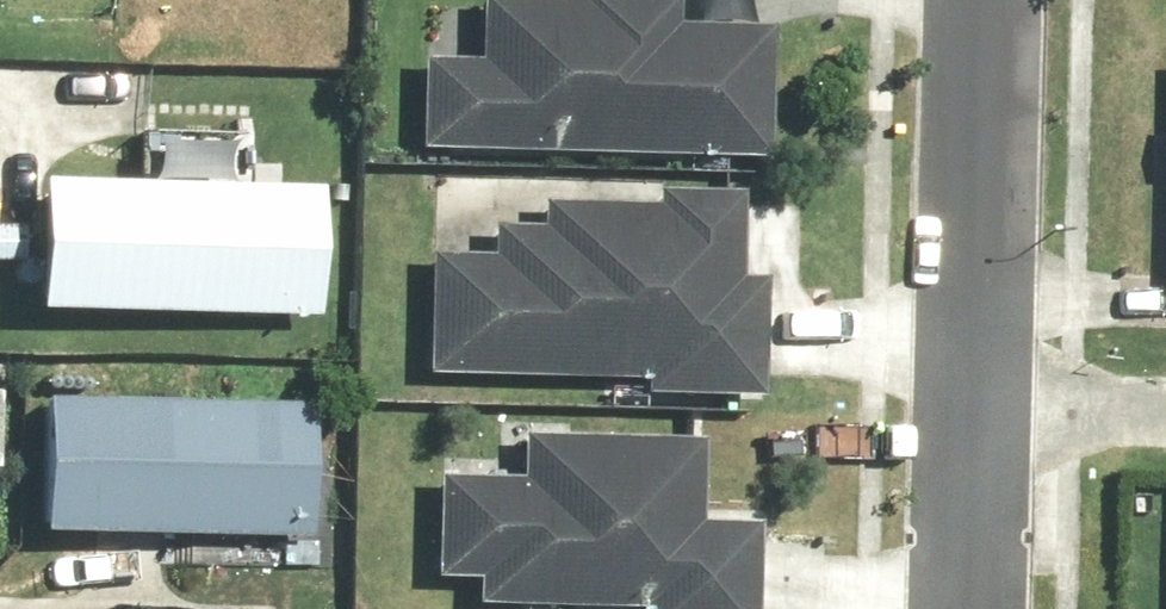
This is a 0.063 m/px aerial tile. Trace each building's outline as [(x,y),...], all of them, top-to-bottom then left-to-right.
[(770,66),(771,29),(674,27),(674,0),(586,0),(586,1),(559,0),(479,0),(478,59),(421,58),(418,154),(768,162),(770,66)] [(215,141),(182,140),(182,136),(165,136),(165,140),(144,139),(143,184),(34,181),(31,315),(321,323),(325,189),(304,188),(306,110),(259,108),(257,187),(214,186),(215,141)] [(604,399),(760,402),(763,280),(740,279),(741,193),(661,191),(661,209),(541,206),(540,226),(489,225),(488,251),(439,250),(439,273),(426,273),(424,378),(604,381),(604,399)] [(38,534),(261,542),(260,567),(311,569),(312,544),(316,428),(339,429),(339,409),(317,408),(43,399),(38,534)] [(756,527),(701,525),(704,440),(516,433),(514,480),(436,477),(433,577),(476,578),(475,608),(480,608),(754,608),(756,527)]
